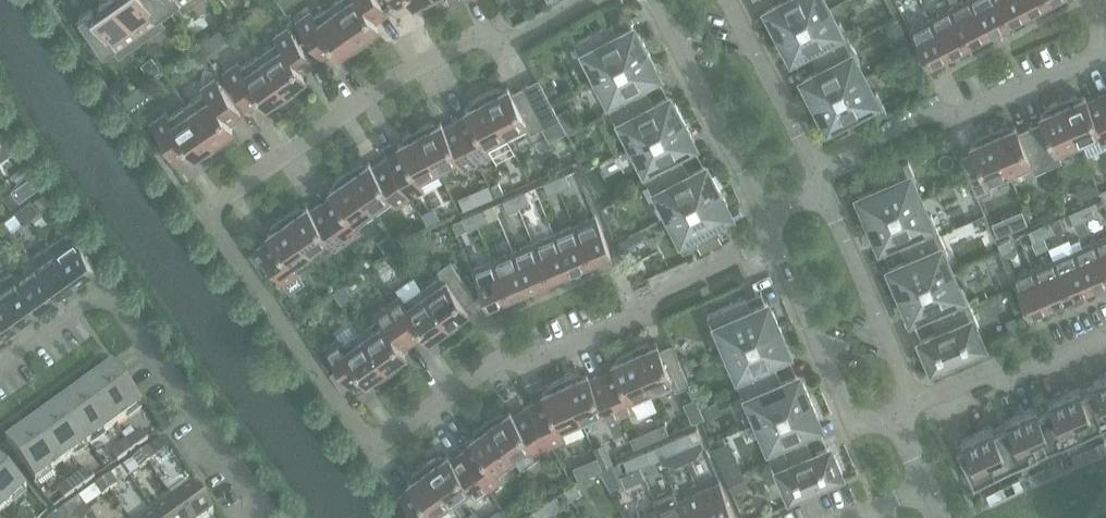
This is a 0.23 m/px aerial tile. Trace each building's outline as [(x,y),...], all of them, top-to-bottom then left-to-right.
[(115,46),(120,52),(141,37),(115,0),(103,0),(99,3),(102,6),(95,11),(92,8),(79,17),(104,54),(115,46)] [(141,37),(163,22),(158,16),(169,8),(163,0),(115,0),(141,37)] [(169,8),(180,1),(184,7),(194,0),(163,0),(169,8)] [(373,35),(375,33),(372,30),(378,26),(375,21),(387,13),(378,0),(336,0),(333,3),(362,45),(365,43),(369,40),(373,35)] [(783,1),(768,9),(772,16),(769,17),(777,34),(828,8),(824,0),(783,0),(783,1)] [(972,0),(964,0),(950,7),(969,43),(989,32),(972,0)] [(997,0),(972,0),(989,32),(1008,22),(997,0)] [(1008,22),(1028,12),(1022,0),(997,0),(1008,22)] [(1047,0),(1022,0),(1028,12),(1048,1),(1047,0)] [(354,50),(359,47),(362,45),(333,3),(314,16),(311,11),(298,20),(323,57),(335,49),(339,54),(345,49),(347,53),(350,52),(354,50)] [(229,7),(221,13),(227,20),(235,15),(229,7)] [(969,43),(950,7),(931,17),(949,53),(969,43)] [(841,21),(836,23),(828,8),(777,34),(786,50),(789,49),(792,56),(808,48),(814,59),(850,40),(841,21)] [(910,28),(929,64),(949,53),(931,17),(910,28)] [(585,61),(589,59),(597,74),(648,48),(639,32),(637,33),(633,26),(617,34),(611,23),(574,42),(585,61)] [(298,89),(300,86),(303,84),(300,81),(306,77),(302,72),(314,63),(288,27),(275,36),(278,41),(260,53),(289,96),(295,92),(298,89)] [(205,53),(213,47),(206,37),(198,43),(205,53)] [(855,61),(860,59),(850,40),(814,59),(819,70),(804,78),(808,85),(805,87),(814,103),(864,77),(855,61)] [(898,57),(911,50),(906,42),(893,49),(898,57)] [(609,109),(602,112),(604,115),(648,92),(641,80),(656,72),(653,64),(655,63),(648,48),(597,74),(606,91),(601,93),(609,109)] [(283,100),(287,98),(289,96),(260,53),(241,67),(238,62),(225,71),(251,108),(263,99),(266,104),(274,104),(280,102),(283,100)] [(148,76),(159,68),(151,57),(140,65),(148,76)] [(887,110),(877,90),(872,93),(864,77),(814,103),(822,119),(825,118),(829,125),(844,117),(850,129),(887,110)] [(225,140),(228,137),(230,135),(227,132),(233,128),(229,123),(241,114),(215,78),(202,87),(206,91),(187,104),(217,147),(220,144),(223,142),(225,140)] [(553,81),(543,86),(550,99),(559,93),(553,81)] [(493,88),(487,91),(484,92),(508,138),(528,127),(531,132),(545,125),(524,85),(511,92),(509,86),(502,90),(501,86),(498,87),(493,88)] [(475,98),(472,100),(470,102),(472,105),(466,109),(469,114),(456,120),(477,161),(491,153),(488,148),(508,138),(484,92),(479,95),(475,98)] [(648,92),(604,115),(606,120),(613,116),(621,131),(625,128),(634,144),(684,118),(675,101),(672,102),(668,95),(653,103),(648,92)] [(1063,97),(1061,99),(1081,146),(1102,137),(1104,142),(1105,142),(1105,109),(1100,95),(1088,101),(1085,95),(1078,98),(1078,94),(1071,95),(1066,96),(1063,97)] [(1050,104),(1048,106),(1045,108),(1048,111),(1041,114),(1043,120),(1031,125),(1048,166),(1062,160),(1060,155),(1081,146),(1061,99),(1054,102),(1050,104)] [(211,150),(214,149),(217,147),(187,104),(168,117),(165,113),(152,122),(164,138),(172,151),(178,159),(190,150),(193,156),(199,151),(201,155),(207,153),(211,150)] [(689,135),(692,134),(684,118),(634,144),(642,160),(637,163),(647,181),(684,162),(678,150),(693,142),(689,135)] [(425,124),(420,126),(417,127),(441,173),(461,162),(464,167),(477,161),(456,120),(444,127),(441,121),(435,125),(434,121),(428,122),(425,124)] [(997,126),(994,128),(991,129),(1011,176),(1032,167),(1035,172),(1048,166),(1031,125),(1018,131),(1016,125),(1009,128),(1008,124),(1002,125),(997,126)] [(409,132),(405,135),(402,137),(405,140),(399,144),(401,149),(387,157),(410,195),(423,188),(421,183),(441,173),(417,127),(412,130),(409,132)] [(982,133),(978,136),(975,138),(978,141),(971,144),(974,150),(960,155),(978,197),(993,190),(990,185),(1011,176),(991,129),(985,132),(982,133)] [(14,151),(6,140),(0,132),(0,160),(14,151)] [(164,138),(156,144),(165,156),(172,151),(164,138)] [(917,161),(927,157),(924,148),(913,152),(917,161)] [(354,165),(349,168),(346,170),(376,212),(394,199),(398,204),(410,195),(387,157),(373,166),(369,161),(363,166),(362,162),(358,163),(354,165)] [(863,203),(860,204),(868,221),(920,199),(913,182),(917,180),(909,160),(871,176),(876,189),(860,196),(863,203)] [(705,165),(690,173),(684,162),(647,181),(657,200),(662,198),(670,214),(720,188),(711,171),(709,173),(705,165)] [(25,163),(12,173),(20,184),(12,190),(20,200),(41,186),(25,163)] [(337,177),(335,180),(333,182),(336,185),(330,189),(333,194),(322,202),(348,239),(360,230),(357,226),(376,212),(346,170),(341,174),(337,177)] [(571,184),(566,173),(555,177),(560,189),(571,184)] [(544,182),(549,193),(560,189),(555,177),(544,182)] [(491,187),(496,195),(503,192),(499,183),(491,187)] [(488,185),(478,189),(483,201),(493,197),(488,185)] [(726,205),(728,204),(720,188),(670,214),(678,230),(674,232),(684,252),(697,245),(717,234),(720,232),(714,220),(730,213),(726,205)] [(604,189),(595,194),(602,207),(611,202),(604,189)] [(4,196),(11,206),(20,200),(12,190),(4,196)] [(530,201),(525,190),(514,195),(519,206),(530,201)] [(503,200),(508,211),(519,206),(514,195),(503,200)] [(932,213),(927,215),(920,199),(868,221),(875,238),(878,237),(881,244),(897,237),(902,249),(940,233),(932,213)] [(39,210),(31,200),(23,205),(31,216),(39,210)] [(290,210),(287,212),(284,214),(314,256),(332,243),(336,247),(348,239),(322,202),(311,210),(307,205),(301,209),(300,205),(294,208),(290,210)] [(1096,214),(1092,202),(1080,207),(1085,218),(1096,214)] [(15,211),(23,222),(31,216),(23,205),(15,211)] [(433,207),(422,214),(428,225),(439,218),(433,207)] [(1069,212),(1074,223),(1085,218),(1080,207),(1069,212)] [(489,219),(484,208),(473,212),(478,224),(489,219)] [(39,210),(31,216),(39,227),(47,221),(39,210)] [(462,217),(467,228),(478,224),(473,212),(462,217)] [(278,219),(273,223),(271,225),(274,228),(268,232),(271,238),(260,246),(285,283),(291,291),(305,282),(298,274),(295,269),(314,256),(284,214),(280,216),(278,219)] [(975,219),(979,228),(990,223),(986,214),(975,219)] [(612,252),(596,215),(575,224),(591,261),(612,252)] [(1004,220),(991,225),(996,237),(1009,232),(1004,220)] [(1056,231),(1051,220),(1040,225),(1045,236),(1056,231)] [(591,261),(575,224),(555,233),(570,269),(591,261)] [(1029,230),(1033,241),(1045,236),(1040,225),(1029,230)] [(97,266),(71,229),(51,243),(77,280),(97,266)] [(644,237),(640,230),(616,242),(620,249),(644,237)] [(550,278),(570,269),(555,233),(534,241),(550,278)] [(894,275),(891,276),(899,293),(951,271),(944,254),(948,252),(940,233),(902,249),(907,261),(891,267),(894,275)] [(717,234),(697,245),(701,253),(722,243),(717,234)] [(1095,241),(1105,266),(1105,236),(1095,241)] [(1014,249),(1009,238),(998,243),(1003,254),(1014,249)] [(1083,246),(1079,238),(1071,242),(1075,250),(1091,287),(1105,280),(1105,266),(1095,241),(1083,246)] [(550,278),(534,241),(514,250),(530,287),(550,278)] [(1066,254),(1054,259),(1070,295),(1091,287),(1075,250),(1071,242),(1062,245),(1066,254)] [(51,243),(32,257),(58,294),(77,280),(51,243)] [(257,268),(269,259),(261,247),(248,256),(257,268)] [(530,287),(514,250),(493,259),(509,296),(530,287)] [(35,262),(16,276),(39,307),(58,294),(32,257),(35,262)] [(472,268),(488,305),(509,296),(493,259),(472,268)] [(1070,295),(1054,259),(1034,267),(1050,304),(1070,295)] [(460,323),(463,319),(465,317),(462,314),(468,310),(465,305),(476,296),(451,260),(438,269),(441,273),(422,286),(452,329),(457,325),(460,323)] [(378,272),(374,265),(367,270),(372,277),(378,272)] [(1013,276),(1029,313),(1050,304),(1034,267),(1013,276)] [(0,279),(0,293),(20,321),(39,307),(16,276),(12,271),(0,279)] [(963,285),(958,287),(951,271),(899,293),(906,310),(909,309),(912,316),(928,309),(933,321),(971,305),(963,285)] [(444,334),(449,330),(452,329),(422,286),(404,299),(400,295),(388,303),(414,340),(425,332),(429,338),(435,333),(436,337),(441,335),(444,334)] [(1,335),(20,321),(0,293),(0,334),(1,335)] [(716,334),(721,332),(728,349),(780,326),(773,309),(770,310),(767,303),(751,310),(746,298),(708,314),(716,334)] [(396,367),(401,363),(403,360),(400,358),(406,353),(403,348),(414,340),(388,303),(376,312),(379,317),(360,330),(390,372),(394,369),(396,367)] [(975,326),(979,324),(971,305),(933,321),(938,333),(922,340),(925,347),(923,348),(931,367),(948,360),(948,358),(982,343),(975,326)] [(1011,333),(1023,328),(1019,318),(1007,323),(1011,333)] [(785,344),(788,343),(780,326),(728,349),(735,365),(731,367),(739,387),(777,370),(772,359),(788,352),(785,344)] [(385,376),(387,374),(390,372),(360,330),(342,343),(338,338),(326,347),(351,384),(363,376),(367,381),(373,377),(374,381),(377,379),(380,378),(385,376)] [(642,343),(636,345),(633,346),(653,394),(674,385),(676,390),(690,384),(687,376),(684,368),(680,359),(673,342),(660,348),(657,342),(650,345),(649,341),(642,343)] [(622,352),(620,353),(617,355),(620,359),(613,361),(615,367),(603,373),(620,414),(634,408),(632,403),(653,394),(633,346),(627,349),(622,352)] [(684,368),(692,365),(688,356),(680,359),(684,368)] [(695,373),(692,365),(684,368),(687,376),(695,373)] [(6,443),(36,484),(143,406),(114,366),(6,443)] [(798,375),(782,382),(777,370),(739,387),(747,406),(752,404),(759,421),(811,398),(804,381),(801,382),(798,375)] [(571,373),(566,375),(563,376),(583,424),(604,415),(606,420),(620,414),(603,373),(590,378),(587,372),(581,375),(580,371),(574,372),(571,373)] [(1095,384),(1088,387),(1103,423),(1105,422),(1105,375),(1093,380),(1095,384)] [(553,381),(550,383),(547,385),(550,389),(543,391),(545,397),(529,404),(551,444),(564,438),(562,433),(583,424),(563,376),(557,379),(553,381)] [(1079,386),(1064,393),(1082,433),(1103,423),(1088,387),(1081,390),(1079,386)] [(1049,400),(1050,404),(1044,407),(1060,442),(1082,433),(1064,393),(1049,400)] [(766,437),(761,439),(770,459),(808,442),(803,431),(819,424),(816,416),(818,415),(811,398),(759,421),(766,437)] [(716,399),(701,405),(706,417),(721,411),(716,399)] [(487,419),(516,461),(521,468),(541,455),(539,452),(551,444),(529,404),(514,415),(510,410),(504,414),(502,410),(497,413),(492,415),(487,419)] [(1036,405),(1021,412),(1039,452),(1060,442),(1044,407),(1038,409),(1036,405)] [(1006,419),(1008,423),(1001,426),(1017,461),(1039,452),(1021,412),(1006,419)] [(478,426),(476,428),(474,431),(477,433),(471,438),(474,443),(463,451),(489,487),(501,479),(498,474),(516,461),(487,419),(482,423),(478,426)] [(635,447),(669,432),(665,422),(630,437),(635,447)] [(977,432),(996,472),(1017,461),(1001,426),(994,429),(992,425),(977,432)] [(141,431),(133,436),(140,446),(148,441),(141,431)] [(692,443),(687,432),(676,437),(681,448),(692,443)] [(974,482),(996,472),(977,432),(962,440),(964,444),(957,447),(974,482)] [(133,436),(126,442),(133,451),(140,446),(133,436)] [(676,437),(665,442),(670,453),(681,448),(676,437)] [(1105,440),(1088,448),(1092,456),(1105,450),(1105,443),(1105,440)] [(613,462),(604,441),(593,446),(602,467),(613,462)] [(126,442),(118,447),(125,457),(133,451),(126,442)] [(829,447),(813,454),(808,442),(770,459),(778,478),(783,476),(791,493),(825,479),(825,480),(843,472),(835,453),(832,455),(829,447)] [(118,447),(111,452),(118,462),(125,457),(118,447)] [(149,448),(141,454),(148,463),(156,458),(149,448)] [(1072,455),(1076,464),(1092,456),(1088,448),(1072,455)] [(640,466),(651,461),(646,450),(635,455),(640,466)] [(432,458),(428,460),(425,462),(455,504),(473,492),(476,496),(489,487),(463,451),(452,458),(448,453),(442,458),(440,454),(435,456),(432,458)] [(141,454),(138,456),(132,460),(140,470),(148,463),(141,454)] [(626,487),(645,479),(639,466),(640,466),(635,455),(624,459),(629,471),(623,473),(619,462),(600,470),(611,492),(625,486),(626,487)] [(719,462),(725,476),(736,472),(730,457),(719,462)] [(1066,468),(1062,459),(1046,467),(1049,475),(1066,468)] [(27,490),(0,461),(0,515),(27,490)] [(414,472),(411,474),(415,477),(408,481),(412,486),(400,495),(417,517),(436,517),(455,504),(425,462),(420,466),(417,468),(414,472)] [(575,464),(573,465),(578,476),(578,477),(585,474),(580,462),(575,464)] [(1029,474),(1033,483),(1049,475),(1046,467),(1029,474)] [(736,472),(725,476),(732,492),(749,484),(742,469),(736,472)] [(95,480),(87,470),(80,475),(87,485),(95,480)] [(87,485),(80,475),(72,480),(79,490),(87,485)] [(111,475),(103,481),(110,491),(118,485),(111,475)] [(1024,487),(1019,478),(1003,486),(1007,495),(1024,487)] [(79,490),(72,480),(65,486),(72,496),(79,490)] [(541,497),(551,490),(544,480),(534,486),(541,497)] [(103,481),(95,486),(102,496),(107,493),(110,491),(103,481)] [(720,481),(699,490),(711,517),(736,517),(720,481)] [(581,492),(574,482),(564,489),(571,499),(581,492)] [(192,484),(172,498),(186,517),(209,517),(214,514),(192,484)] [(72,496),(65,486),(57,491),(64,501),(72,496)] [(987,494),(991,503),(1007,495),(1003,486),(987,494)] [(654,497),(658,508),(662,517),(687,517),(678,499),(674,490),(654,497)] [(699,490),(678,499),(687,517),(711,517),(699,490)] [(553,511),(563,504),(556,494),(546,501),(553,511)] [(172,498),(152,512),(157,517),(186,517),(172,498)] [(536,508),(543,517),(544,517),(553,511),(546,501),(536,508)] [(637,517),(662,517),(658,508),(637,517)] [(55,515),(58,517),(69,517),(63,509),(55,515)]
